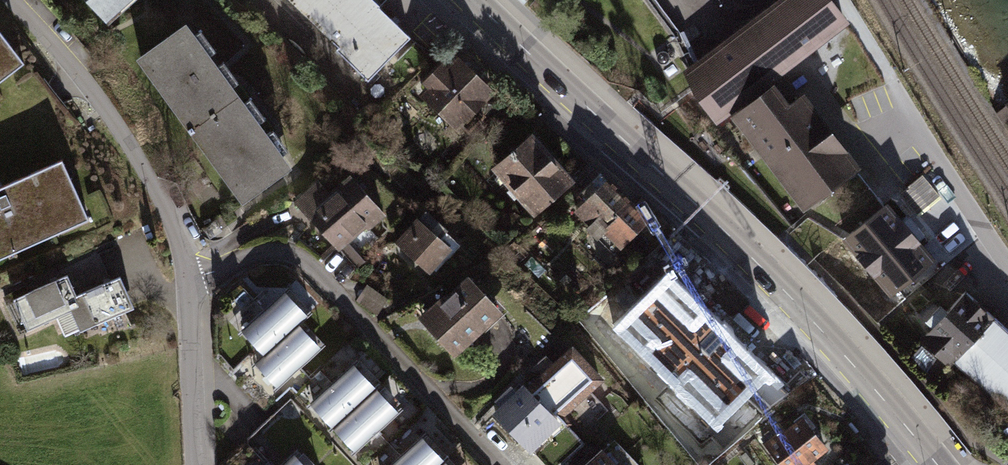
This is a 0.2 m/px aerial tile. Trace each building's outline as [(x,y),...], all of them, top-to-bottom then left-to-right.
[(108,27),(139,0),(84,0),(108,27)] [(372,84),(415,41),(373,0),(286,0),(372,84)] [(832,0),(788,0),(683,75),(714,117),(847,22),(832,0)] [(142,63),(195,135),(238,104),(185,32),(142,63)] [(21,61),(0,34),(0,77),(21,61)] [(500,100),(460,57),(419,96),(459,139),(500,100)] [(795,103),(783,87),(736,122),(808,215),(865,172),(805,95),(795,103)] [(290,176),(238,104),(195,135),(247,207),(290,176)] [(579,183),(536,134),(494,170),(537,219),(579,183)] [(0,196),(0,274),(91,234),(63,169),(0,196)] [(388,222),(344,171),(303,205),(347,257),(388,222)] [(653,223),(604,172),(573,202),(622,252),(653,223)] [(457,253),(419,218),(394,244),(432,280),(457,253)] [(934,278),(903,233),(868,257),(899,302),(934,278)] [(714,291),(671,245),(628,285),(672,331),(714,291)] [(71,275),(6,305),(23,342),(58,326),(67,346),(140,313),(123,276),(80,296),(71,275)] [(504,317),(471,281),(423,325),(456,361),(504,317)] [(312,316),(291,292),(243,335),(265,359),(301,327),(312,316)] [(970,292),(925,338),(1007,419),(1007,329),(970,292)] [(322,351),(301,327),(265,359),(253,370),(274,393),(322,351)] [(728,335),(690,371),(728,412),(767,375),(728,335)] [(571,345),(497,416),(535,455),(609,383),(571,345)] [(380,390),(358,366),(311,409),(332,433),(380,390)] [(401,414),(380,390),(332,433),(353,456),(401,414)] [(806,414),(762,450),(774,464),(829,464),(840,456),(806,414)] [(426,440),(398,464),(446,464),(447,464),(426,440)] [(591,464),(620,464),(606,450),(591,464)] [(303,456),(293,464),(311,464),(303,456)]
